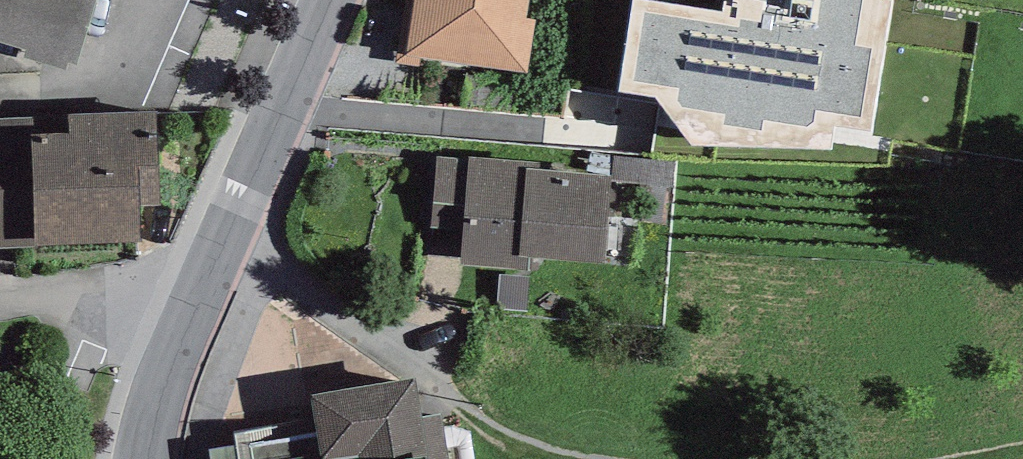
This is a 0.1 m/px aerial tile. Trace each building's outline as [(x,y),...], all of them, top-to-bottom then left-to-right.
[(76,66),(95,0),(0,0),(0,43),(76,66)] [(397,63),(419,66),(421,57),(528,74),(537,21),(527,20),(530,0),(403,0),(397,63)] [(722,12),(651,0),(634,0),(620,91),(654,96),(693,145),(832,149),(836,127),(874,131),(894,0),(724,0),(722,12)] [(161,204),(158,111),(0,119),(0,247),(140,242),(138,206),(161,204)] [(431,228),(464,230),(468,158),(436,156),(431,228)] [(464,230),(461,265),(530,270),(531,256),(606,261),(612,174),(540,169),(541,161),(469,156),(468,158),(464,230)] [(530,277),(499,275),(497,308),(528,310),(530,277)] [(422,417),(415,378),(307,396),(311,421),(235,435),(237,446),(209,450),(211,458),(428,458),(422,417)] [(422,417),(428,458),(450,458),(443,414),(422,417)]
